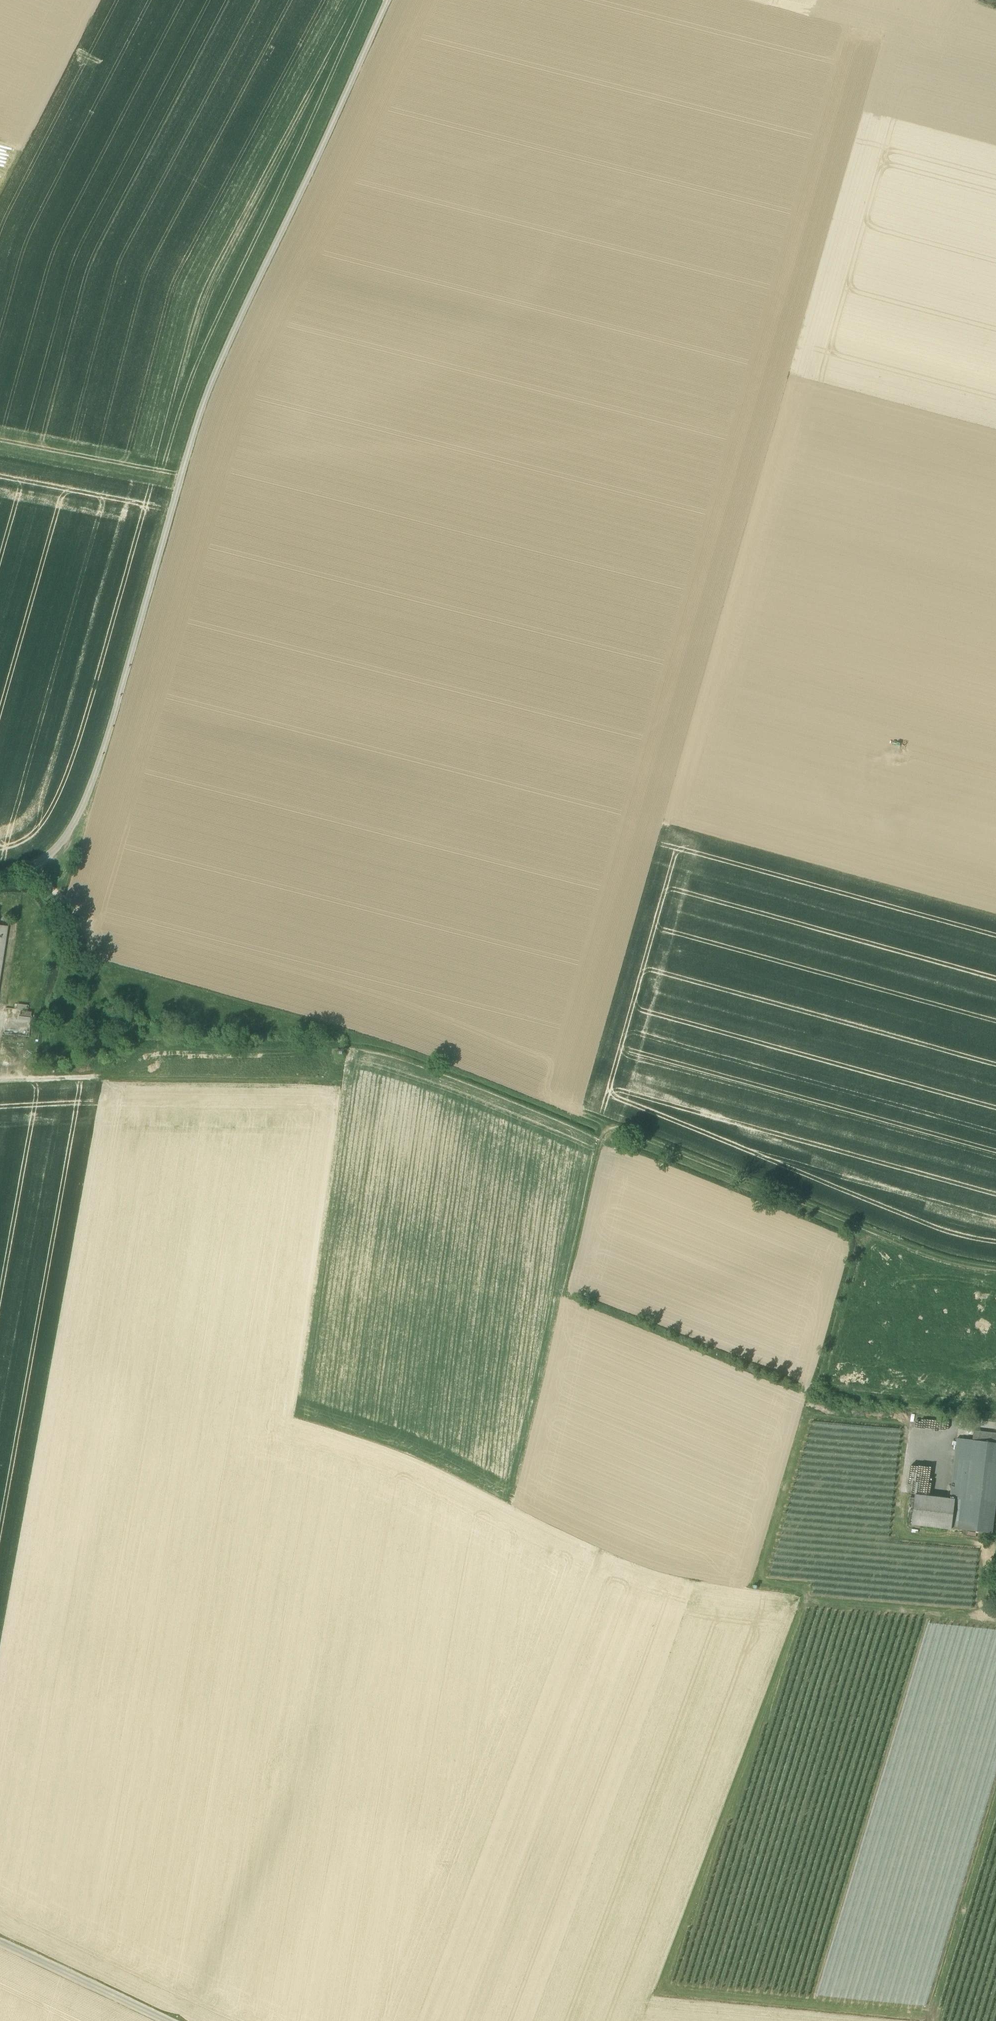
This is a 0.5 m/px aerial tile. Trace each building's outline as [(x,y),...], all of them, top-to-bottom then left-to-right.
[(30,1023),(30,1004),(17,1004),(16,1022),(30,1023)] [(973,1440),(973,1441),(995,1443),(995,1434),(974,1432),(973,1440)] [(995,1499),(995,1443),(973,1441),(973,1440),(958,1439),(949,1500),(954,1501),(951,1529),(985,1533),(992,1534),(995,1499)] [(912,1470),(909,1489),(925,1491),(927,1472),(912,1470)] [(951,1530),(951,1529),(954,1501),(949,1500),(915,1496),(912,1525),(951,1530)]
